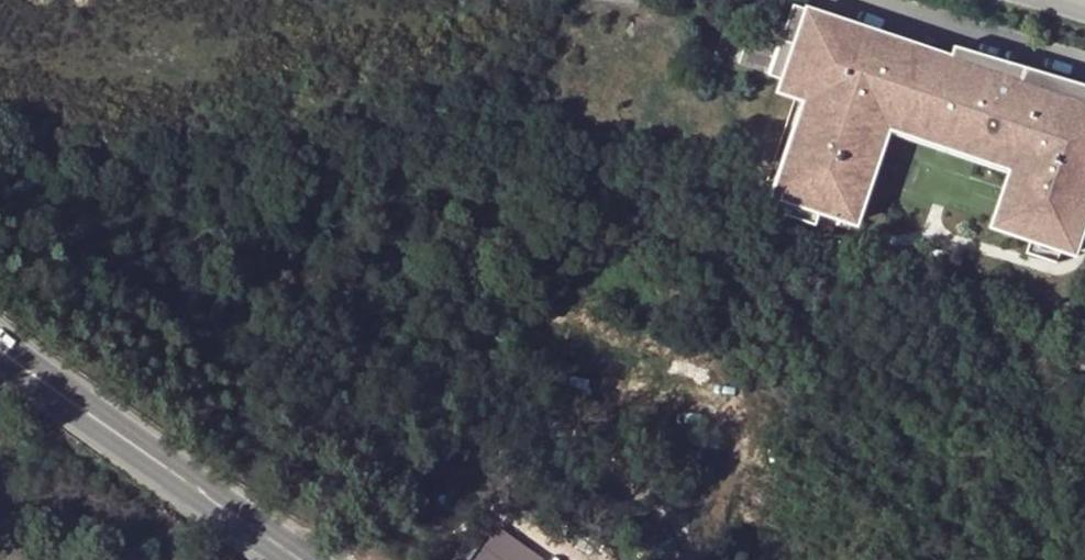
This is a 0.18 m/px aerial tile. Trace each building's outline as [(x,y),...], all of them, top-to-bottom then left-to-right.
[(793,5),(768,75),(809,89),(773,194),(789,199),(819,209),(856,221),(888,126),(1016,167),(995,224),(1027,236),(1057,247),(1070,252),(1084,212),(1084,92),(1024,72),(1024,69),(1007,63),(1006,66),(953,47),(949,58),(793,5)] [(819,209),(789,199),(784,215),(813,225),(819,209)] [(1057,247),(1027,236),(1021,251),(1051,262),(1057,247)] [(544,553),(491,523),(469,559),(540,559),(544,553)]
